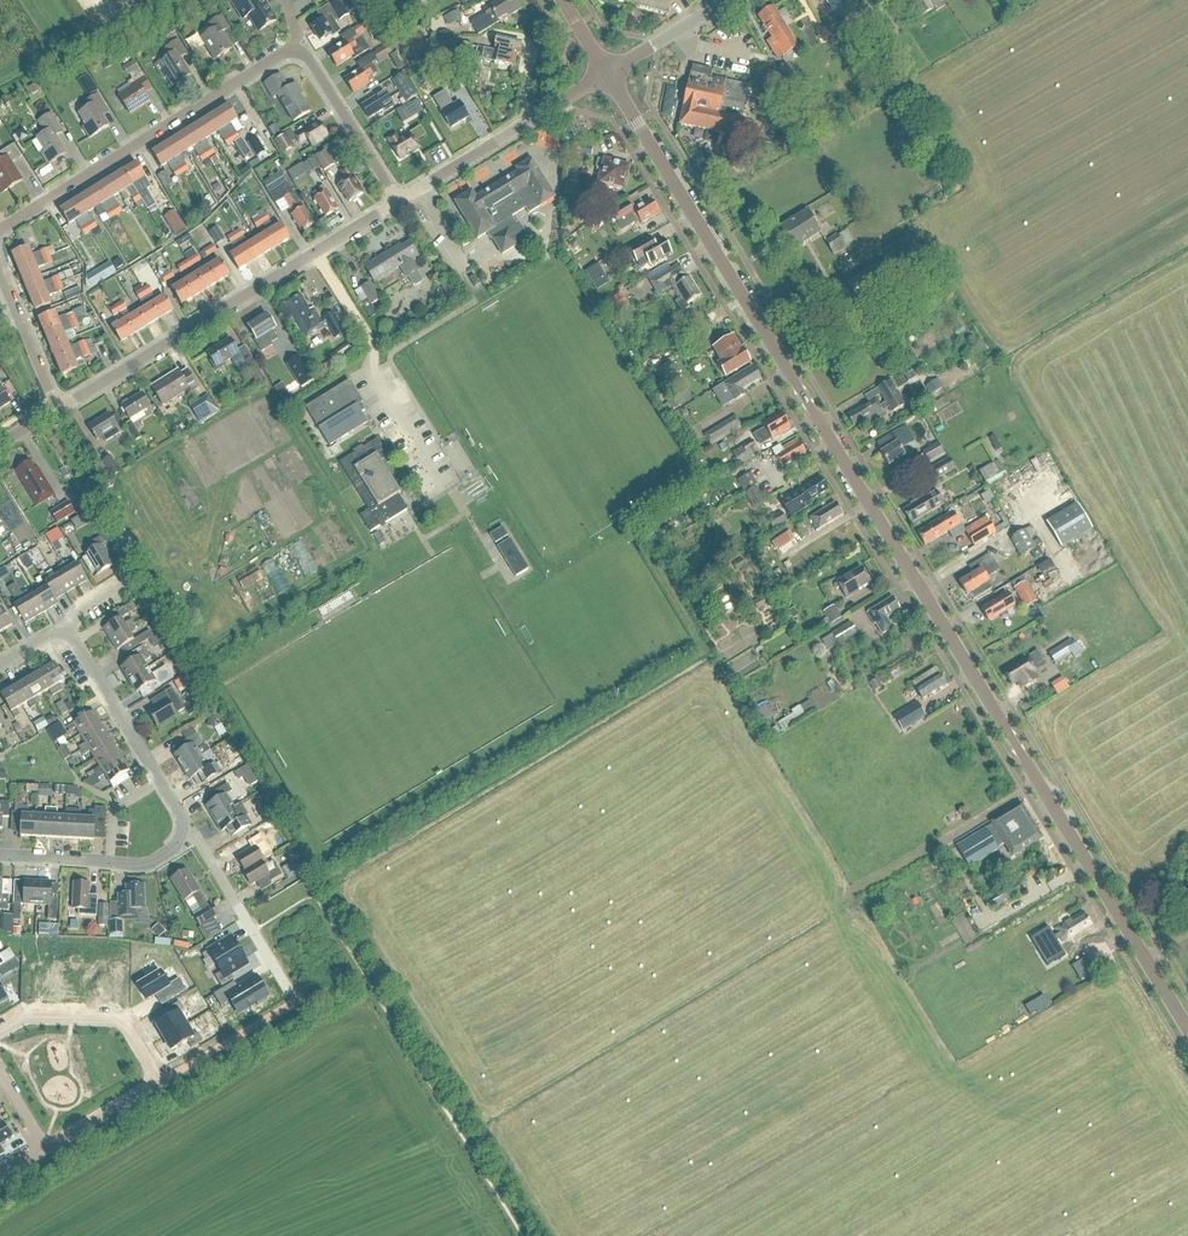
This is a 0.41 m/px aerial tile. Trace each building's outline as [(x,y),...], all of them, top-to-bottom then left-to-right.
[(258,34),(276,23),(262,0),(259,0),(254,3),(252,0),(233,0),(230,2),(242,21),(248,18),(258,34)] [(330,8),(332,11),(334,14),(339,23),(349,16),(348,14),(355,10),(349,0),(343,0),(341,1),(330,8)] [(470,23),(477,35),(498,22),(497,19),(508,13),(509,16),(519,10),(514,0),(500,0),(483,10),(485,13),(470,23)] [(627,5),(667,15),(671,0),(629,0),(627,5)] [(816,3),(820,0),(822,3),(825,1),(832,13),(842,7),(837,0),(814,0),(816,3)] [(902,7),(912,23),(921,17),(922,18),(934,11),(927,0),(911,0),(910,0),(911,1),(902,7)] [(936,14),(945,8),(940,0),(928,0),(936,14)] [(318,12),(316,13),(322,22),(322,21),(323,21),(334,14),(332,11),(330,8),(329,6),(318,12)] [(773,8),(758,18),(772,40),(766,44),(777,61),(798,48),(773,8)] [(458,13),(444,18),(447,28),(462,22),(458,13)] [(322,22),(311,29),(320,42),(331,35),(332,36),(339,31),(334,24),(338,22),(334,14),(323,21),(322,21),(322,22)] [(214,31),(201,39),(215,62),(233,52),(223,36),(230,31),(222,18),(210,25),(214,31)] [(365,22),(352,30),(356,37),(345,44),(327,55),(336,68),(352,58),(354,61),(361,56),(370,51),(360,37),(371,30),(365,22)] [(164,36),(168,43),(176,37),(172,31),(164,36)] [(458,57),(456,38),(429,40),(431,58),(458,57)] [(476,50),(475,59),(493,63),(493,65),(513,69),(516,55),(518,55),(520,45),(496,40),(494,51),(496,51),(496,54),(476,50)] [(185,53),(178,42),(164,50),(169,58),(155,67),(163,80),(166,79),(172,89),(190,78),(177,57),(185,53)] [(387,47),(373,55),(378,63),(391,54),(387,47)] [(133,61),(123,67),(128,75),(129,75),(138,69),(133,61)] [(780,69),(777,71),(784,82),(787,81),(793,77),(786,64),(780,69)] [(366,80),(372,76),(377,74),(372,65),(367,68),(360,72),(360,71),(344,82),(353,95),(369,85),(366,80)] [(437,71),(454,96),(462,91),(445,66),(437,71)] [(688,82),(679,124),(747,139),(751,122),(742,120),(749,87),(726,82),(715,79),(714,81),(710,80),(712,71),(692,66),(688,82)] [(426,72),(434,84),(443,79),(437,71),(435,67),(426,72)] [(405,74),(392,82),(406,106),(418,98),(408,81),(405,74)] [(459,78),(466,90),(473,86),(466,74),(459,78)] [(756,74),(754,83),(777,88),(778,79),(756,74)] [(280,75),(264,85),(273,99),(277,97),(286,111),(288,115),(293,123),(310,112),(300,96),(302,95),(296,85),(289,90),(280,75)] [(120,96),(118,97),(130,114),(149,102),(144,93),(151,89),(144,78),(130,87),(131,89),(120,96)] [(809,104),(802,90),(794,95),(802,108),(809,104)] [(368,121),(384,110),(386,113),(395,107),(390,100),(388,101),(385,96),(387,94),(385,92),(376,97),(376,98),(360,108),(368,121)] [(443,92),(432,100),(441,114),(451,129),(468,118),(458,103),(452,106),(443,92)] [(90,110),(79,116),(87,128),(84,130),(90,140),(109,129),(100,113),(107,109),(99,97),(87,104),(90,110)] [(423,112),(416,101),(419,99),(418,98),(406,106),(396,113),(402,124),(423,112)] [(228,107),(215,115),(233,144),(240,139),(236,134),(243,130),(237,121),(228,107)] [(46,134),(37,139),(45,153),(42,155),(48,165),(66,154),(54,134),(61,130),(52,115),(39,123),(46,134)] [(211,137),(217,133),(227,148),(233,144),(215,115),(202,123),(211,137)] [(202,123),(190,131),(208,160),(209,159),(213,166),(219,162),(205,141),(211,137),(202,123)] [(308,130),(295,138),(299,145),(306,140),(312,148),(322,142),(321,141),(327,137),(319,124),(309,131),(308,130)] [(280,133),(275,125),(268,129),(273,137),(280,133)] [(33,127),(27,133),(33,139),(39,132),(33,127)] [(395,136),(387,142),(391,148),(399,160),(411,153),(418,149),(415,144),(427,137),(421,127),(409,134),(410,135),(399,142),(395,136)] [(186,153),(193,149),(202,164),(208,160),(190,131),(177,139),(186,153)] [(295,150),(286,135),(274,143),(282,157),(295,150)] [(256,138),(247,143),(257,158),(265,153),(256,138)] [(177,139),(164,147),(182,176),(189,172),(180,157),(186,153),(177,139)] [(1,195),(21,182),(11,165),(21,158),(13,146),(0,154),(0,194),(1,195)] [(160,169),(167,165),(177,180),(182,176),(164,147),(151,155),(160,169)] [(573,155),(591,156),(592,148),(580,147),(574,149),(573,155)] [(326,151),(314,158),(323,174),(335,166),(326,151)] [(313,160),(303,166),(308,176),(319,169),(313,160)] [(519,231),(511,219),(525,210),(529,215),(539,209),(555,199),(531,160),(515,170),(518,174),(508,181),(507,179),(475,199),(471,192),(454,203),(477,241),(490,233),(494,240),(492,240),(502,256),(517,247),(519,250),(530,243),(522,229),(519,231)] [(602,170),(597,186),(622,193),(629,168),(598,160),(595,168),(602,170)] [(136,164),(123,172),(141,201),(144,205),(148,211),(156,206),(146,191),(151,188),(145,178),(136,164)] [(345,182),(336,188),(342,197),(343,196),(348,204),(361,196),(356,188),(357,187),(346,169),(339,173),(345,182)] [(126,190),(135,205),(138,208),(144,205),(141,201),(123,172),(110,180),(119,194),(126,190)] [(157,177),(159,180),(165,189),(173,185),(167,176),(165,172),(157,177)] [(275,205),(284,200),(291,212),(302,206),(295,193),(292,194),(288,187),(287,187),(279,173),(262,184),(275,205)] [(123,213),(113,198),(119,194),(110,180),(98,188),(116,217),(123,213)] [(217,183),(218,202),(233,201),(232,182),(217,183)] [(565,183),(563,195),(574,196),(576,184),(565,183)] [(94,210),(100,206),(110,221),(116,217),(98,188),(85,196),(94,210)] [(322,196),(314,200),(325,218),(338,210),(326,193),(323,188),(318,190),(322,196)] [(97,229),(87,214),(94,210),(85,196),(72,204),(91,233),(97,229)] [(628,204),(610,215),(616,224),(617,224),(622,232),(639,222),(641,225),(658,214),(650,201),(632,212),(628,204)] [(68,226),(75,221),(84,236),(91,233),(72,204),(59,212),(68,226)] [(299,233),(314,224),(304,208),(289,217),(299,233)] [(163,218),(175,237),(186,230),(174,211),(163,218)] [(274,230),(265,215),(262,211),(256,215),(259,219),(263,225),(264,227),(268,234),(277,248),(289,240),(280,226),(274,230)] [(780,230),(793,251),(819,234),(806,213),(780,230)] [(259,219),(252,223),(256,229),(263,225),(259,219)] [(209,233),(216,245),(225,241),(218,227),(209,233)] [(248,246),(239,231),(233,235),(251,264),(264,256),(255,242),(248,246)] [(268,234),(255,242),(264,256),(277,248),(268,234)] [(227,238),(236,254),(229,258),(238,272),(251,264),(233,235),(227,238)] [(835,237),(825,243),(833,257),(844,250),(835,237)] [(463,248),(470,243),(467,238),(460,243),(463,248)] [(645,241),(629,250),(636,263),(645,258),(649,267),(670,255),(662,240),(649,248),(645,241)] [(399,246),(364,268),(374,284),(399,268),(406,279),(408,277),(413,286),(416,286),(422,283),(422,280),(417,272),(411,261),(416,259),(417,261),(420,260),(410,244),(401,249),(399,246)] [(213,246),(208,249),(212,255),(217,252),(213,246)] [(12,255),(18,269),(50,256),(47,249),(30,256),(27,248),(12,255)] [(208,249),(203,252),(207,258),(212,255),(208,249)] [(197,255),(191,259),(196,266),(201,262),(197,255)] [(50,256),(18,269),(24,283),(39,277),(36,270),(53,264),(50,256)] [(191,259),(187,262),(191,269),(196,266),(191,259)] [(219,261),(209,267),(217,284),(229,277),(219,261)] [(187,262),(182,265),(186,272),(191,269),(187,262)] [(182,265),(177,268),(181,275),(186,272),(182,265)] [(678,266),(649,283),(657,296),(666,291),(665,290),(670,287),(678,300),(681,298),(686,306),(700,297),(688,279),(682,283),(680,280),(685,276),(678,266)] [(209,267),(195,276),(204,292),(217,284),(209,267)] [(587,274),(596,290),(607,284),(598,268),(587,274)] [(171,272),(166,275),(169,281),(174,278),(171,272)] [(166,275),(161,278),(164,284),(169,281),(166,275)] [(195,276),(184,283),(193,299),(204,292),(195,276)] [(469,279),(475,288),(480,285),(474,276),(469,279)] [(39,277),(24,283),(30,297),(62,284),(59,277),(42,283),(39,277)] [(440,285),(446,295),(455,290),(449,280),(440,285)] [(171,290),(181,306),(193,299),(184,283),(171,290)] [(48,297),(65,291),(62,284),(30,297),(35,311),(51,305),(48,297)] [(369,285),(361,290),(368,300),(361,304),(371,319),(377,315),(371,306),(379,301),(369,285)] [(148,287),(142,290),(147,298),(159,319),(172,311),(164,298),(158,301),(156,302),(152,295),(153,294),(148,287)] [(144,310),(139,313),(147,327),(159,319),(142,290),(135,294),(140,302),(144,310)] [(633,291),(628,296),(635,303),(640,297),(633,291)] [(299,296),(285,305),(306,339),(312,335),(311,333),(317,330),(318,332),(327,326),(325,323),(324,320),(321,322),(312,309),(309,311),(299,296)] [(628,308),(620,296),(604,306),(611,318),(628,308)] [(122,302),(115,306),(115,307),(117,306),(134,335),(147,327),(139,313),(132,317),(128,310),(122,302)] [(112,330),(121,343),(134,335),(117,306),(115,307),(115,306),(109,310),(114,319),(117,317),(121,324),(112,330)] [(39,320),(45,334),(77,321),(83,318),(87,316),(84,307),(72,312),(73,314),(67,317),(66,316),(57,319),(54,314),(39,320)] [(333,314),(323,319),(324,320),(327,326),(335,339),(345,334),(333,314)] [(769,333),(778,327),(770,315),(761,321),(769,333)] [(248,328),(256,340),(254,341),(261,353),(273,347),(271,344),(277,340),(272,332),(275,330),(267,317),(248,328)] [(45,334),(51,348),(66,342),(63,335),(80,328),(77,321),(45,334)] [(733,337),(713,350),(720,363),(717,365),(725,378),(750,363),(741,350),(733,337)] [(66,342),(51,348),(56,362),(88,349),(93,347),(91,340),(85,342),(69,349),(66,342)] [(207,354),(211,361),(210,362),(215,372),(225,366),(224,365),(239,355),(229,340),(207,354)] [(77,370),(74,362),(91,356),(96,354),(99,353),(96,347),(93,348),(93,347),(88,349),(56,362),(62,376),(77,370)] [(299,357),(286,365),(301,389),(314,381),(299,357)] [(264,382),(251,358),(243,362),(257,386),(264,382)] [(331,370),(326,363),(322,366),(327,372),(331,370)] [(752,367),(713,390),(718,399),(722,396),(724,399),(728,405),(734,401),(734,403),(735,403),(744,397),(742,394),(741,392),(760,381),(752,367)] [(152,388),(164,407),(188,392),(189,394),(198,388),(187,371),(180,375),(178,371),(152,388)] [(943,388),(938,379),(925,387),(930,396),(943,388)] [(10,403),(0,388),(3,386),(0,381),(0,409),(10,403)] [(349,381),(306,408),(319,430),(321,428),(325,434),(323,436),(329,446),(367,423),(361,413),(365,411),(361,404),(363,403),(349,381)] [(884,404),(880,407),(875,399),(845,418),(851,428),(861,422),(863,426),(883,413),(882,411),(887,409),(890,414),(903,405),(889,381),(875,390),(884,404)] [(142,394),(121,407),(129,421),(150,408),(142,394)] [(205,413),(197,418),(200,423),(218,412),(208,397),(199,403),(205,413)] [(306,413),(300,405),(294,409),(299,417),(306,413)] [(97,441),(102,438),(106,443),(121,434),(109,414),(88,427),(97,441)] [(765,429),(754,436),(759,445),(770,438),(773,442),(781,437),(780,435),(789,430),(780,414),(762,425),(765,429)] [(736,417),(704,435),(711,447),(742,428),(736,417)] [(131,423),(125,427),(135,443),(141,439),(131,423)] [(900,450),(906,446),(898,433),(890,437),(895,446),(880,455),(888,468),(904,457),(900,450)] [(890,437),(877,445),(882,453),(895,446),(890,437)] [(378,439),(339,463),(369,511),(360,516),(370,533),(408,510),(398,495),(400,494),(381,462),(389,457),(378,439)] [(746,453),(735,459),(739,466),(760,455),(752,441),(742,446),(746,453)] [(780,446),(771,451),(781,469),(804,455),(796,441),(782,450),(780,446)] [(944,454),(938,443),(922,452),(928,463),(944,454)] [(1036,461),(1043,472),(1055,464),(1049,453),(1036,461)] [(107,458),(93,467),(102,481),(110,476),(111,479),(118,475),(120,473),(110,457),(107,458)] [(955,469),(949,460),(931,471),(938,480),(955,469)] [(16,472),(37,507),(55,496),(41,474),(38,476),(30,463),(16,472)] [(993,464),(978,472),(984,483),(985,483),(999,475),(993,464)] [(758,485),(751,473),(737,481),(744,493),(758,485)] [(102,481),(107,490),(115,485),(111,479),(110,476),(102,481)] [(780,513),(782,518),(784,521),(800,512),(795,504),(799,502),(802,506),(827,491),(820,479),(794,494),(797,499),(778,511),(780,513)] [(745,494),(754,510),(766,503),(756,488),(745,494)] [(922,500),(923,501),(919,503),(917,502),(910,506),(911,508),(903,513),(911,524),(932,511),(933,512),(943,506),(934,492),(922,500)] [(68,502),(50,513),(58,525),(75,514),(68,502)] [(835,504),(812,519),(819,531),(842,516),(835,504)] [(1092,529),(1076,504),(1045,524),(1061,548),(1092,529)] [(782,518),(780,513),(768,521),(773,529),(784,521),(782,518)] [(952,514),(917,535),(924,547),(959,526),(952,514)] [(985,524),(966,535),(973,547),(992,536),(995,534),(993,530),(988,521),(985,524)] [(803,522),(796,527),(803,538),(809,534),(803,522)] [(502,528),(489,535),(495,544),(508,536),(502,528)] [(1024,531),(1010,540),(1021,558),(1035,550),(1024,531)] [(530,572),(542,564),(522,533),(510,540),(530,572)] [(85,555),(87,557),(82,560),(91,575),(96,572),(97,575),(112,567),(104,553),(110,550),(102,537),(90,544),(93,550),(85,555)] [(296,579),(290,569),(318,552),(310,538),(261,569),(267,578),(277,573),(285,586),(296,579)] [(72,540),(64,544),(68,552),(77,548),(72,540)] [(509,540),(496,548),(515,578),(528,569),(509,540)] [(1050,545),(1044,549),(1049,556),(1055,552),(1050,545)] [(988,583),(986,579),(999,571),(989,555),(968,568),(973,575),(959,584),(966,597),(968,595),(972,601),(992,589),(988,583)] [(18,561),(22,570),(33,565),(29,556),(18,561)] [(737,572),(746,567),(742,559),(732,564),(737,572)] [(68,562),(63,565),(77,588),(88,581),(78,564),(72,568),(68,562)] [(61,574),(56,577),(66,594),(77,588),(63,565),(58,568),(61,574)] [(5,568),(0,571),(0,580),(9,574),(5,568)] [(869,583),(860,569),(836,584),(846,600),(852,596),(851,594),(869,583)] [(251,575),(256,584),(259,582),(263,580),(258,571),(251,575)] [(41,578),(43,582),(44,582),(55,601),(66,594),(56,577),(50,581),(46,575),(41,578)] [(42,591),(37,594),(47,611),(58,605),(55,601),(44,582),(43,582),(38,585),(42,591)] [(1024,582),(1015,588),(1022,600),(1024,603),(1033,598),(1031,594),(1024,582)] [(27,592),(22,595),(36,618),(47,611),(37,594),(31,598),(27,592)] [(25,624),(36,618),(22,595),(17,598),(21,604),(15,607),(25,624)] [(996,599),(980,610),(988,623),(1004,613),(1003,611),(1012,605),(1006,595),(997,600),(996,599)] [(767,606),(762,598),(752,604),(757,612),(767,606)] [(892,599),(867,614),(874,627),(875,626),(881,636),(893,629),(887,619),(899,611),(892,599)] [(132,603),(118,612),(123,618),(136,609),(132,603)] [(823,613),(826,619),(820,623),(825,630),(831,626),(842,619),(834,606),(823,613)] [(1,633),(12,626),(0,607),(0,631),(1,633)] [(103,629),(110,640),(133,626),(130,621),(124,625),(120,619),(103,629)] [(831,635),(838,646),(856,635),(850,624),(831,635)] [(136,631),(133,626),(110,640),(117,651),(134,641),(130,635),(136,631)] [(153,638),(153,637),(150,631),(136,640),(140,646),(153,638)] [(165,640),(161,633),(153,637),(153,638),(157,644),(165,640)] [(1070,641),(1064,644),(1048,655),(1055,665),(1071,655),(1073,659),(1082,654),(1075,643),(1073,644),(1070,641)] [(121,668),(129,681),(147,669),(143,663),(151,658),(144,647),(131,654),(135,660),(121,668)] [(1032,674),(1036,672),(1032,666),(1041,660),(1037,653),(1004,674),(1012,687),(1017,683),(1022,690),(1036,681),(1032,674)] [(187,661),(194,671),(200,667),(194,657),(187,661)] [(175,666),(181,677),(188,673),(181,662),(175,666)] [(54,664),(44,671),(57,694),(62,691),(59,685),(64,681),(54,664)] [(154,691),(166,683),(171,680),(172,678),(167,670),(164,668),(159,672),(151,676),(147,669),(129,681),(136,693),(150,685),(154,691)] [(935,670),(912,685),(922,701),(945,687),(939,677),(935,670)] [(44,671),(33,677),(43,694),(48,691),(52,697),(57,694),(44,671)] [(887,676),(880,680),(885,690),(893,686),(887,676)] [(33,677),(22,683),(36,707),(41,704),(38,697),(43,694),(33,677)] [(176,682),(180,688),(187,683),(184,677),(176,682)] [(869,684),(874,692),(882,687),(877,679),(869,684)] [(22,683),(12,690),(22,707),(27,703),(31,710),(36,707),(22,683)] [(157,727),(176,715),(185,710),(172,689),(150,702),(155,709),(149,713),(157,727)] [(12,690),(1,696),(15,719),(20,716),(16,710),(22,707),(12,690)] [(194,696),(197,703),(207,699),(205,692),(194,696)] [(69,713),(79,707),(74,698),(64,704),(69,713)] [(62,702),(55,705),(62,716),(68,712),(62,702)] [(792,719),(797,725),(814,713),(809,706),(792,719)] [(902,732),(925,718),(918,706),(906,713),(905,711),(894,718),(902,732)] [(76,728),(81,736),(101,724),(93,712),(66,728),(69,732),(76,728)] [(218,716),(222,723),(230,719),(226,712),(218,716)] [(2,725),(5,731),(12,727),(9,720),(5,723),(0,714),(0,726),(2,725)] [(53,715),(44,720),(48,726),(56,721),(53,715)] [(38,733),(48,727),(43,718),(33,724),(38,733)] [(234,718),(226,723),(231,730),(238,725),(234,718)] [(59,723),(46,731),(54,743),(67,735),(59,723)] [(78,748),(81,752),(108,735),(101,724),(81,736),(85,744),(78,748)] [(175,756),(182,768),(210,751),(207,746),(205,745),(204,746),(197,734),(185,742),(188,748),(175,756)] [(90,752),(95,759),(115,747),(108,735),(81,752),(83,756),(90,752)] [(58,750),(57,750),(58,750),(64,761),(67,760),(72,756),(65,746),(58,750)] [(95,759),(100,767),(87,775),(89,779),(96,775),(122,759),(115,747),(95,759)] [(205,764),(201,758),(211,752),(210,751),(182,768),(190,781),(203,773),(207,779),(219,771),(212,759),(205,764)] [(122,759),(96,775),(98,779),(105,775),(113,789),(129,779),(126,773),(130,771),(122,759)] [(206,807),(213,820),(234,808),(227,795),(232,792),(228,785),(212,794),(216,801),(206,807)] [(49,786),(40,786),(39,797),(49,798),(49,786)] [(67,793),(67,787),(55,786),(54,795),(67,795),(67,793)] [(269,797),(278,814),(290,808),(282,791),(269,797)] [(259,803),(267,817),(275,813),(267,798),(259,803)] [(2,829),(2,818),(9,818),(9,803),(0,803),(0,829),(2,829)] [(21,819),(20,837),(35,838),(36,817),(28,816),(29,808),(22,807),(22,804),(15,804),(14,819),(21,819)] [(234,808),(213,820),(221,833),(231,826),(235,832),(250,824),(246,818),(247,815),(240,804),(234,808)] [(95,808),(94,811),(89,811),(88,819),(80,819),(79,840),(94,841),(94,827),(105,828),(106,808),(95,808)] [(35,838),(50,839),(51,809),(45,809),(45,817),(36,817),(35,838)] [(50,839),(64,839),(65,818),(57,818),(57,809),(51,809),(50,839)] [(1037,838),(1019,809),(956,848),(969,869),(998,851),(997,850),(1007,844),(1013,853),(1037,838)] [(66,810),(65,818),(64,839),(79,840),(80,819),(80,811),(66,810)] [(252,849),(237,858),(245,871),(245,872),(265,859),(272,855),(269,850),(260,835),(248,843),(252,849)] [(941,856),(952,873),(960,868),(950,851),(941,856)] [(245,871),(243,872),(251,886),(266,877),(270,883),(282,876),(273,862),(268,865),(265,859),(245,872),(245,871)] [(282,870),(289,880),(300,873),(294,862),(282,870)] [(212,905),(208,908),(199,892),(200,892),(187,871),(171,880),(184,901),(193,896),(202,912),(194,917),(200,927),(218,916),(212,905)] [(0,880),(0,911),(8,911),(8,896),(1,896),(2,880),(0,880)] [(23,905),(37,906),(38,882),(24,881),(23,905)] [(38,882),(37,906),(48,907),(47,920),(49,920),(57,921),(58,904),(58,899),(51,898),(51,883),(38,882)] [(74,884),(72,910),(79,910),(78,916),(97,917),(98,896),(89,896),(90,884),(74,884)] [(1004,891),(991,899),(996,907),(1009,899),(1022,892),(1017,884),(1004,891)] [(118,903),(119,918),(135,917),(135,910),(145,910),(144,886),(126,886),(127,903),(118,903)] [(926,894),(919,900),(925,906),(931,899),(926,894)] [(916,898),(911,901),(915,907),(915,908),(920,905),(916,899),(916,898)] [(13,904),(13,921),(20,921),(21,904),(13,904)] [(99,905),(99,927),(108,927),(109,906),(99,905)] [(1048,928),(1030,939),(1031,940),(1032,939),(1042,956),(1048,952),(1054,963),(1065,956),(1056,941),(1060,939),(1063,943),(1091,926),(1085,916),(1083,912),(1081,913),(1072,918),(1073,919),(1055,929),(1058,935),(1054,937),(1048,928)] [(109,920),(109,936),(122,936),(122,920),(109,920)] [(165,928),(171,934),(178,926),(172,921),(165,928)] [(190,943),(201,945),(203,939),(200,938),(202,928),(195,926),(190,943)] [(212,957),(216,965),(240,951),(239,950),(238,950),(231,938),(202,956),(205,961),(212,957)] [(240,951),(216,965),(221,973),(215,977),(221,988),(234,980),(231,975),(247,965),(240,953),(240,952),(240,951)] [(5,964),(14,959),(10,953),(1,958),(0,957),(0,967),(5,964)] [(1076,964),(1084,979),(1095,973),(1086,958),(1076,964)] [(161,973),(138,987),(146,1001),(155,996),(161,1006),(186,992),(179,980),(168,986),(161,973)] [(256,1003),(267,997),(255,978),(238,989),(234,983),(213,995),(221,1007),(231,1001),(239,1014),(249,1008),(250,1010),(251,1009),(250,1007),(255,1004),(257,1006),(257,1005),(256,1003)] [(1024,1007),(1030,1015),(1048,1004),(1043,996),(1024,1007)] [(156,1026),(164,1039),(186,1025),(179,1014),(184,1011),(179,1003),(168,1010),(172,1017),(156,1026)] [(193,1037),(186,1025),(164,1039),(171,1051),(187,1042),(191,1049),(203,1042),(198,1034),(193,1037)] [(0,1126),(0,1157),(5,1154),(0,1146),(14,1137),(10,1130),(8,1131),(3,1124),(2,1125),(0,1126)]
